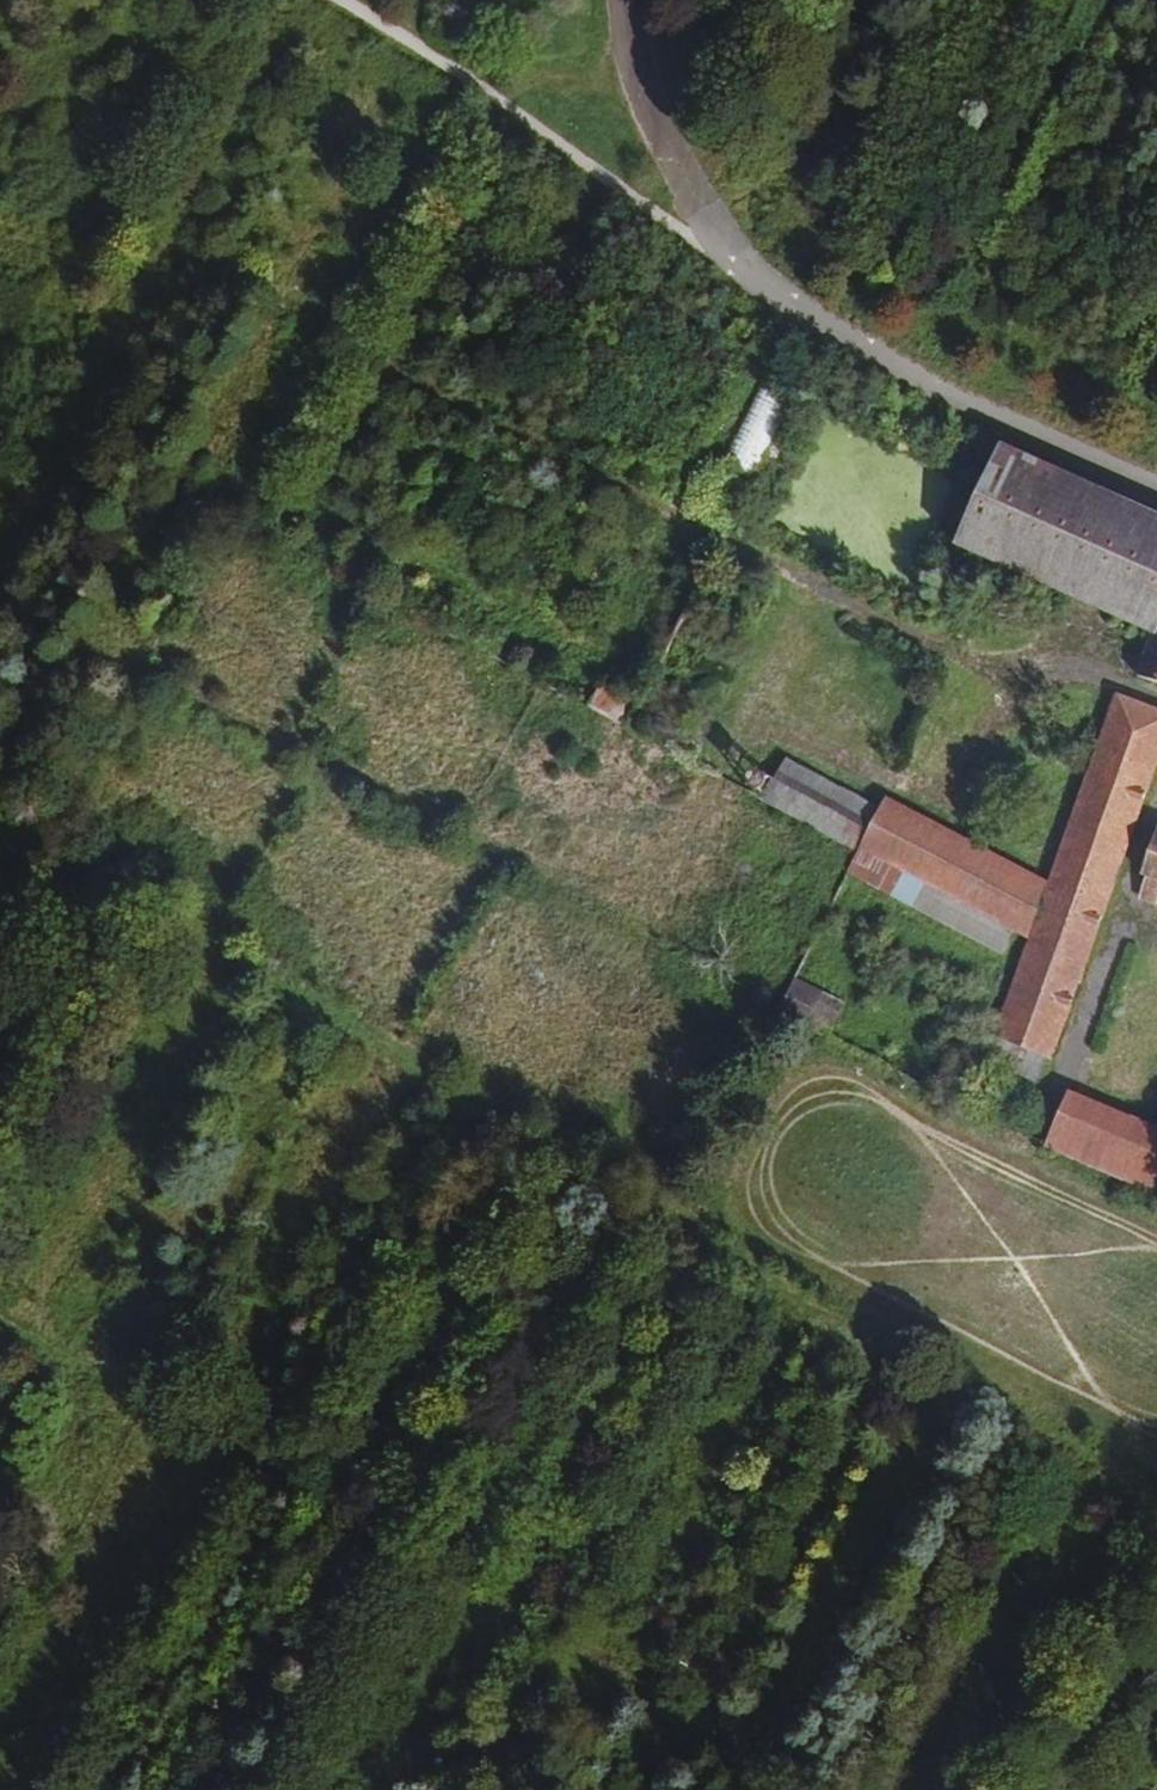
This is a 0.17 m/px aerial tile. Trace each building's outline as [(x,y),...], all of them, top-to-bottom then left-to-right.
[(724,457),(753,473),(795,399),(767,383),(724,457)] [(1006,452),(963,546),(1032,577),(1125,619),(1156,633),(1156,513),(1006,452)] [(622,705),(610,729),(675,763),(722,661),(750,596),(689,567),(622,705)] [(1141,678),(1156,683),(1156,636),(1141,678)] [(610,729),(622,705),(580,687),(569,708),(610,729)] [(1123,703),(1115,727),(1101,723),(1079,779),(1094,784),(1057,885),(1037,939),(996,1049),(1045,1068),(1047,1058),(1056,1061),(1156,776),(1156,716),(1123,703)] [(773,779),(775,774),(775,772),(773,766),(770,762),(765,759),(759,758),(754,760),(749,764),(747,769),(747,773),(748,779),(752,783),(757,786),(760,787),(764,786),(769,784),(773,779)] [(771,807),(863,853),(884,809),(790,764),(771,807)] [(1057,885),(888,801),(884,809),(863,853),(1018,929),(1037,939),(1057,885)] [(1156,878),(1156,840),(1145,874),(1156,878)] [(1018,929),(863,853),(849,882),(1002,959),(1018,929)] [(768,1002),(820,1027),(835,993),(784,968),(768,1002)] [(1047,1151),(1156,1199),(1156,1137),(1067,1097),(1047,1151)]
